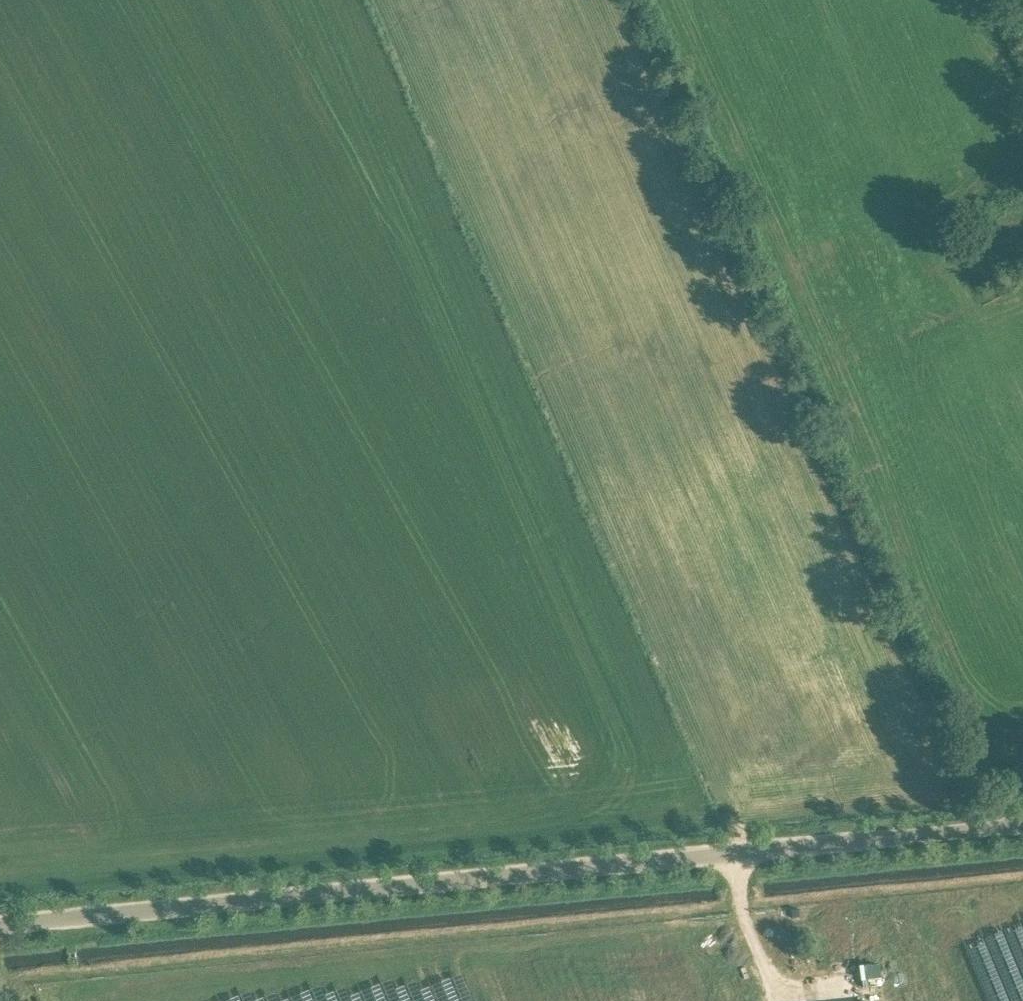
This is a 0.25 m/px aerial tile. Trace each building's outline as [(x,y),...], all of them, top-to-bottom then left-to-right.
[(802,993),(806,1000),(917,1000),(904,971),(852,993),(844,975),(802,993)]
